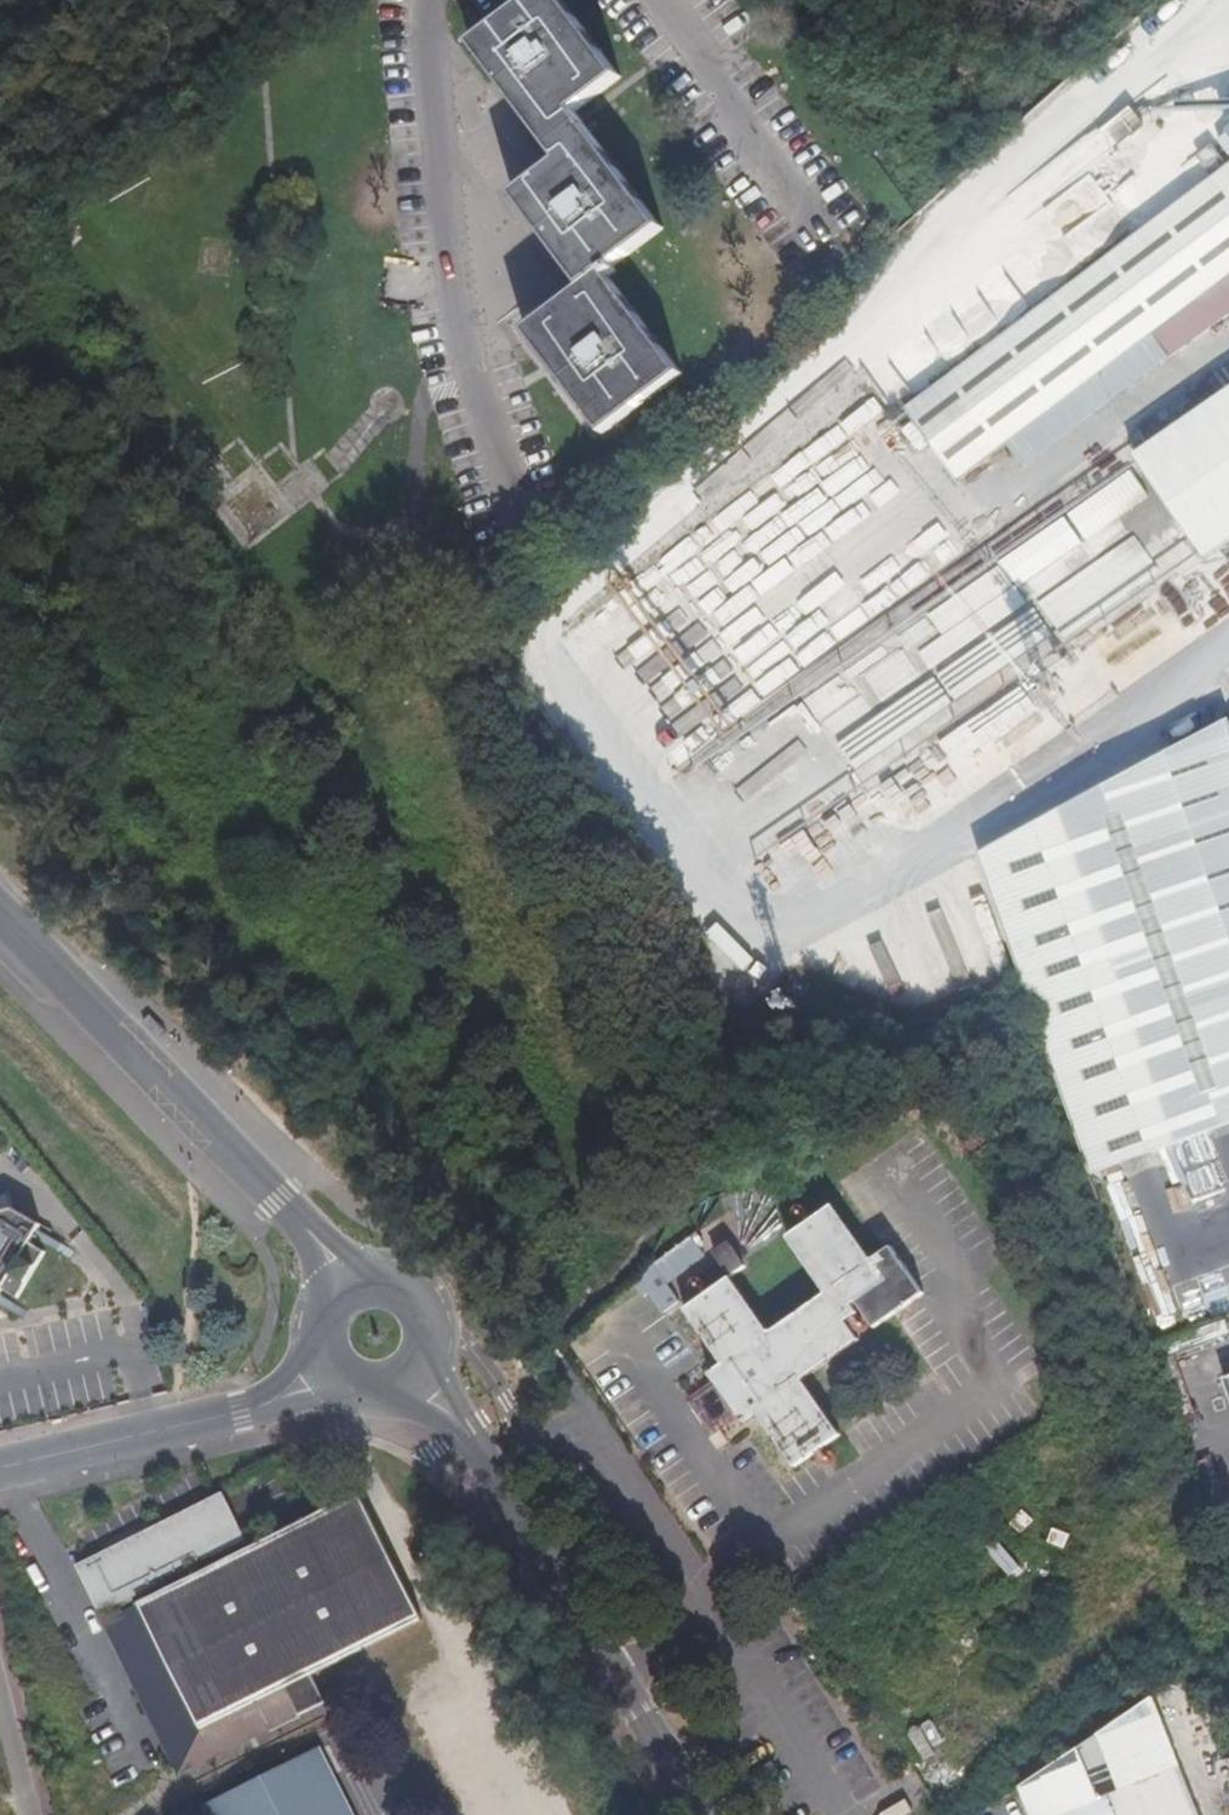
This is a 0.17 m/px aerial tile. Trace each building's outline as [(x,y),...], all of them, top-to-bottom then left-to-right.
[(685,374),(607,273),(666,228),(577,111),(624,78),(563,0),(531,0),(473,44),(560,162),(515,195),(583,287),(527,331),(604,435),(685,374)] [(1123,225),(1132,240),(905,409),(960,481),(1200,301),(1209,312),(1221,306),(1228,315),(1228,138),(1209,113),(1156,153),(1188,197),(1170,209),(1156,190),(1129,210),(1134,217),(1123,225)] [(1136,459),(1207,561),(1228,546),(1228,394),(1136,459)] [(948,722),(1193,568),(1130,467),(1126,469),(1110,443),(1076,464),(1093,492),(970,569),(976,579),(956,591),(981,631),(989,627),(1003,649),(931,694),(948,722)] [(1227,713),(975,846),(1032,1009),(1090,1173),(1228,1125),(1228,718),(1227,713)] [(744,1421),(759,1411),(798,1467),(843,1435),(804,1378),(860,1340),(847,1318),(858,1312),(852,1302),(855,1300),(874,1329),(924,1294),(891,1247),(874,1259),(834,1204),(788,1236),(829,1292),(771,1333),(732,1277),(746,1267),(729,1242),(712,1253),(729,1278),(685,1309),(724,1364),(711,1372),(744,1421)] [(3,1289),(19,1299),(27,1285),(10,1275),(21,1257),(38,1267),(46,1252),(31,1242),(41,1225),(13,1209),(0,1212),(0,1294),(3,1289)] [(27,1285),(38,1267),(21,1257),(10,1275),(27,1285)] [(104,1622),(181,1774),(326,1700),(311,1675),(422,1618),(361,1493),(253,1547),(224,1491),(79,1564),(107,1621),(104,1622)] [(1150,1691),(1034,1771),(1051,1814),(1201,1814),(1150,1691)] [(321,1747),(205,1805),(210,1814),(356,1814),(321,1747)] [(1228,1805),(1228,1804),(1228,1763),(1218,1766),(1228,1805)]
